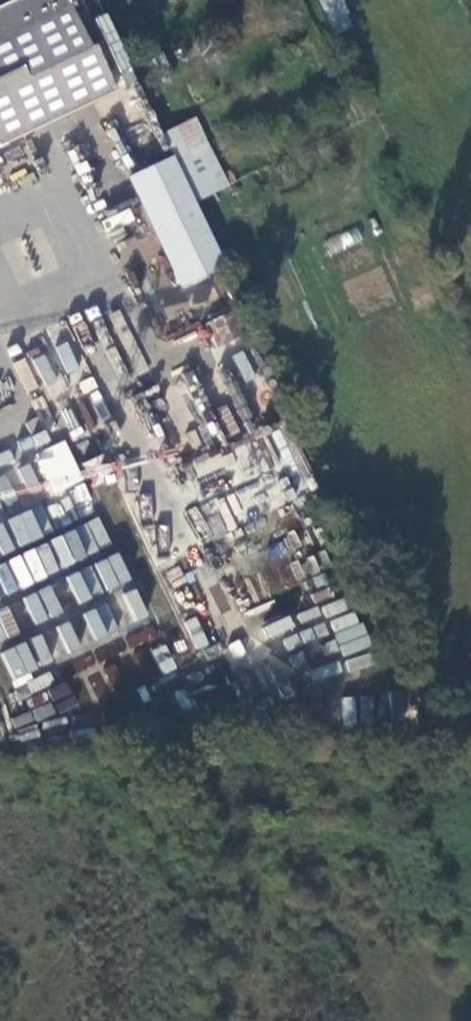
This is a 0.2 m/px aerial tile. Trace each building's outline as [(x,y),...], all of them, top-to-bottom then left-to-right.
[(115,92),(93,45),(89,47),(67,0),(12,0),(0,5),(0,145),(115,92)] [(353,27),(344,0),(320,0),(331,34),(353,27)] [(206,151),(191,120),(162,134),(173,158),(177,166),(206,151)] [(177,166),(173,158),(128,180),(179,288),(225,267),(177,166)] [(332,254),(363,240),(357,226),(326,240),(332,254)] [(249,327),(238,303),(205,319),(216,342),(249,327)] [(67,341),(55,346),(67,373),(79,367),(67,341)] [(231,355),(244,381),(256,376),(244,349),(231,355)] [(27,358),(14,362),(23,393),(36,389),(27,358)] [(94,376),(82,380),(98,423),(110,419),(94,376)] [(59,403),(69,438),(94,431),(84,396),(59,403)] [(35,451),(49,493),(82,482),(67,440),(35,451)] [(192,463),(198,477),(235,462),(229,448),(192,463)] [(14,464),(11,452),(0,454),(0,467),(14,464)] [(26,490),(39,485),(31,462),(18,467),(26,490)] [(0,479),(0,509),(19,500),(7,475),(0,479)] [(46,502),(54,526),(94,514),(87,489),(46,502)] [(0,555),(17,549),(16,547),(49,535),(38,507),(0,522),(0,554),(0,555)] [(0,563),(0,586),(4,594),(112,546),(99,517),(48,540),(49,541),(0,563)] [(154,549),(166,551),(171,528),(160,526),(154,549)] [(107,591),(132,579),(119,551),(94,563),(107,591)] [(78,603),(102,593),(91,565),(66,575),(78,603)] [(53,586),(24,595),(32,623),(62,615),(53,586)] [(137,587),(119,595),(130,623),(149,616),(137,587)] [(107,602),(82,612),(93,640),(118,630),(107,602)] [(20,634),(8,605),(0,608),(0,642),(20,634)] [(194,649),(207,645),(198,616),(185,620),(194,649)] [(72,620),(56,625),(64,654),(80,649),(72,620)] [(154,625),(127,632),(131,646),(158,639),(154,625)] [(31,642),(2,649),(9,677),(53,666),(45,634),(30,638),(31,642)]
